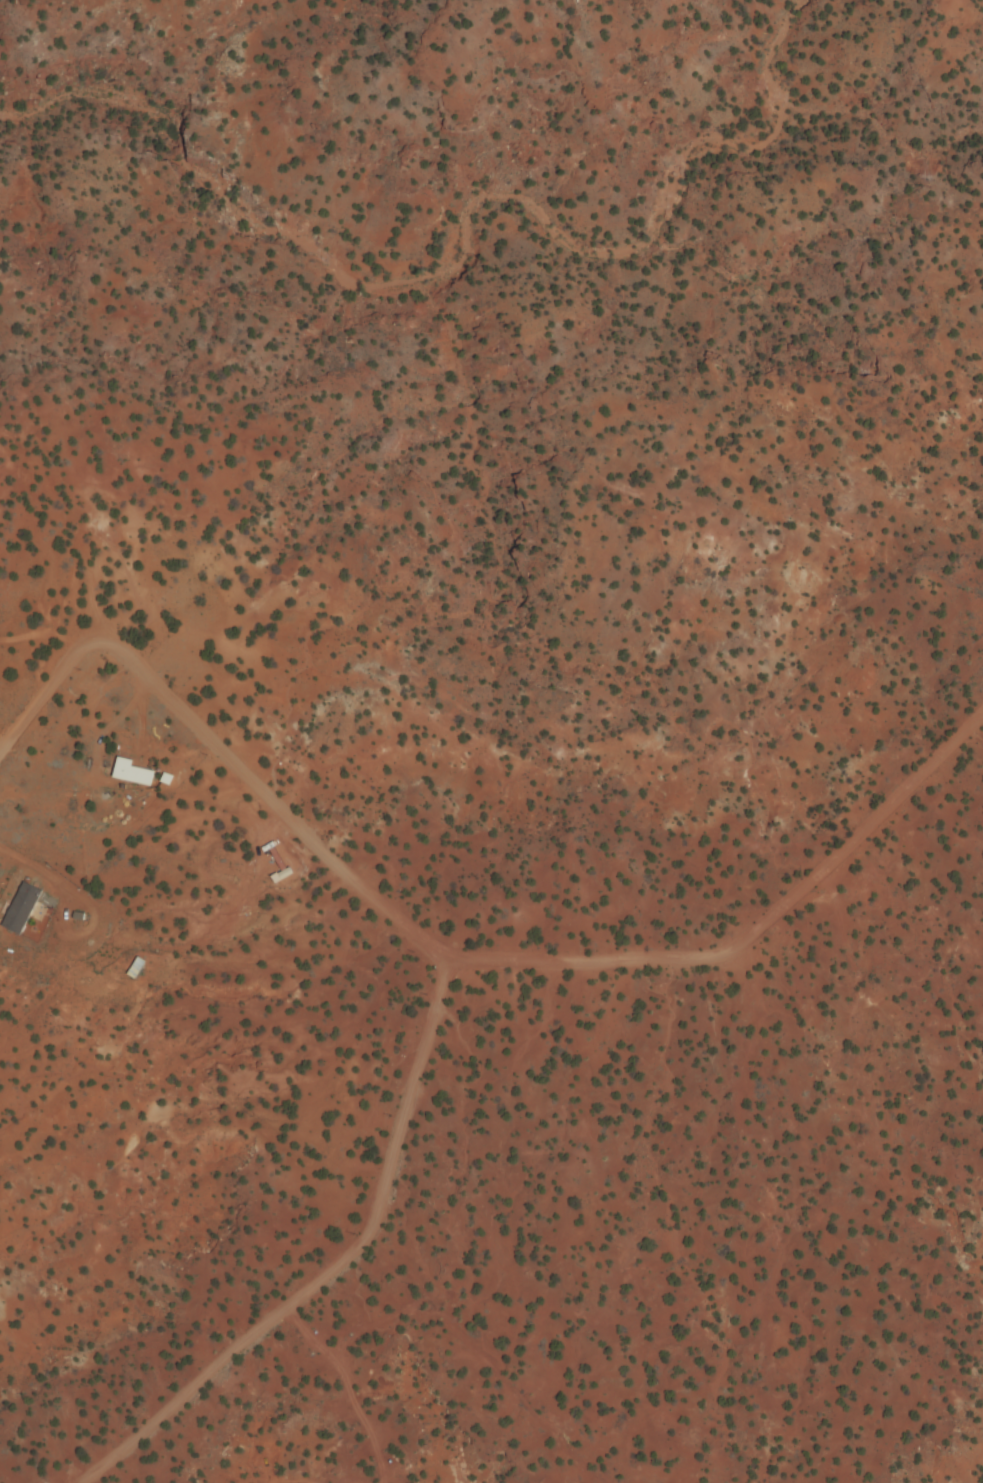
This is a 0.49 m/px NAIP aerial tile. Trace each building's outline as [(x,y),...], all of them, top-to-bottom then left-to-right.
[(114,781),(153,787),(155,772),(132,769),(133,761),(117,759),(114,781)] [(3,928),(22,936),(41,892),(22,883),(3,928)] [(127,976),(135,981),(145,963),(137,959),(127,976)]
